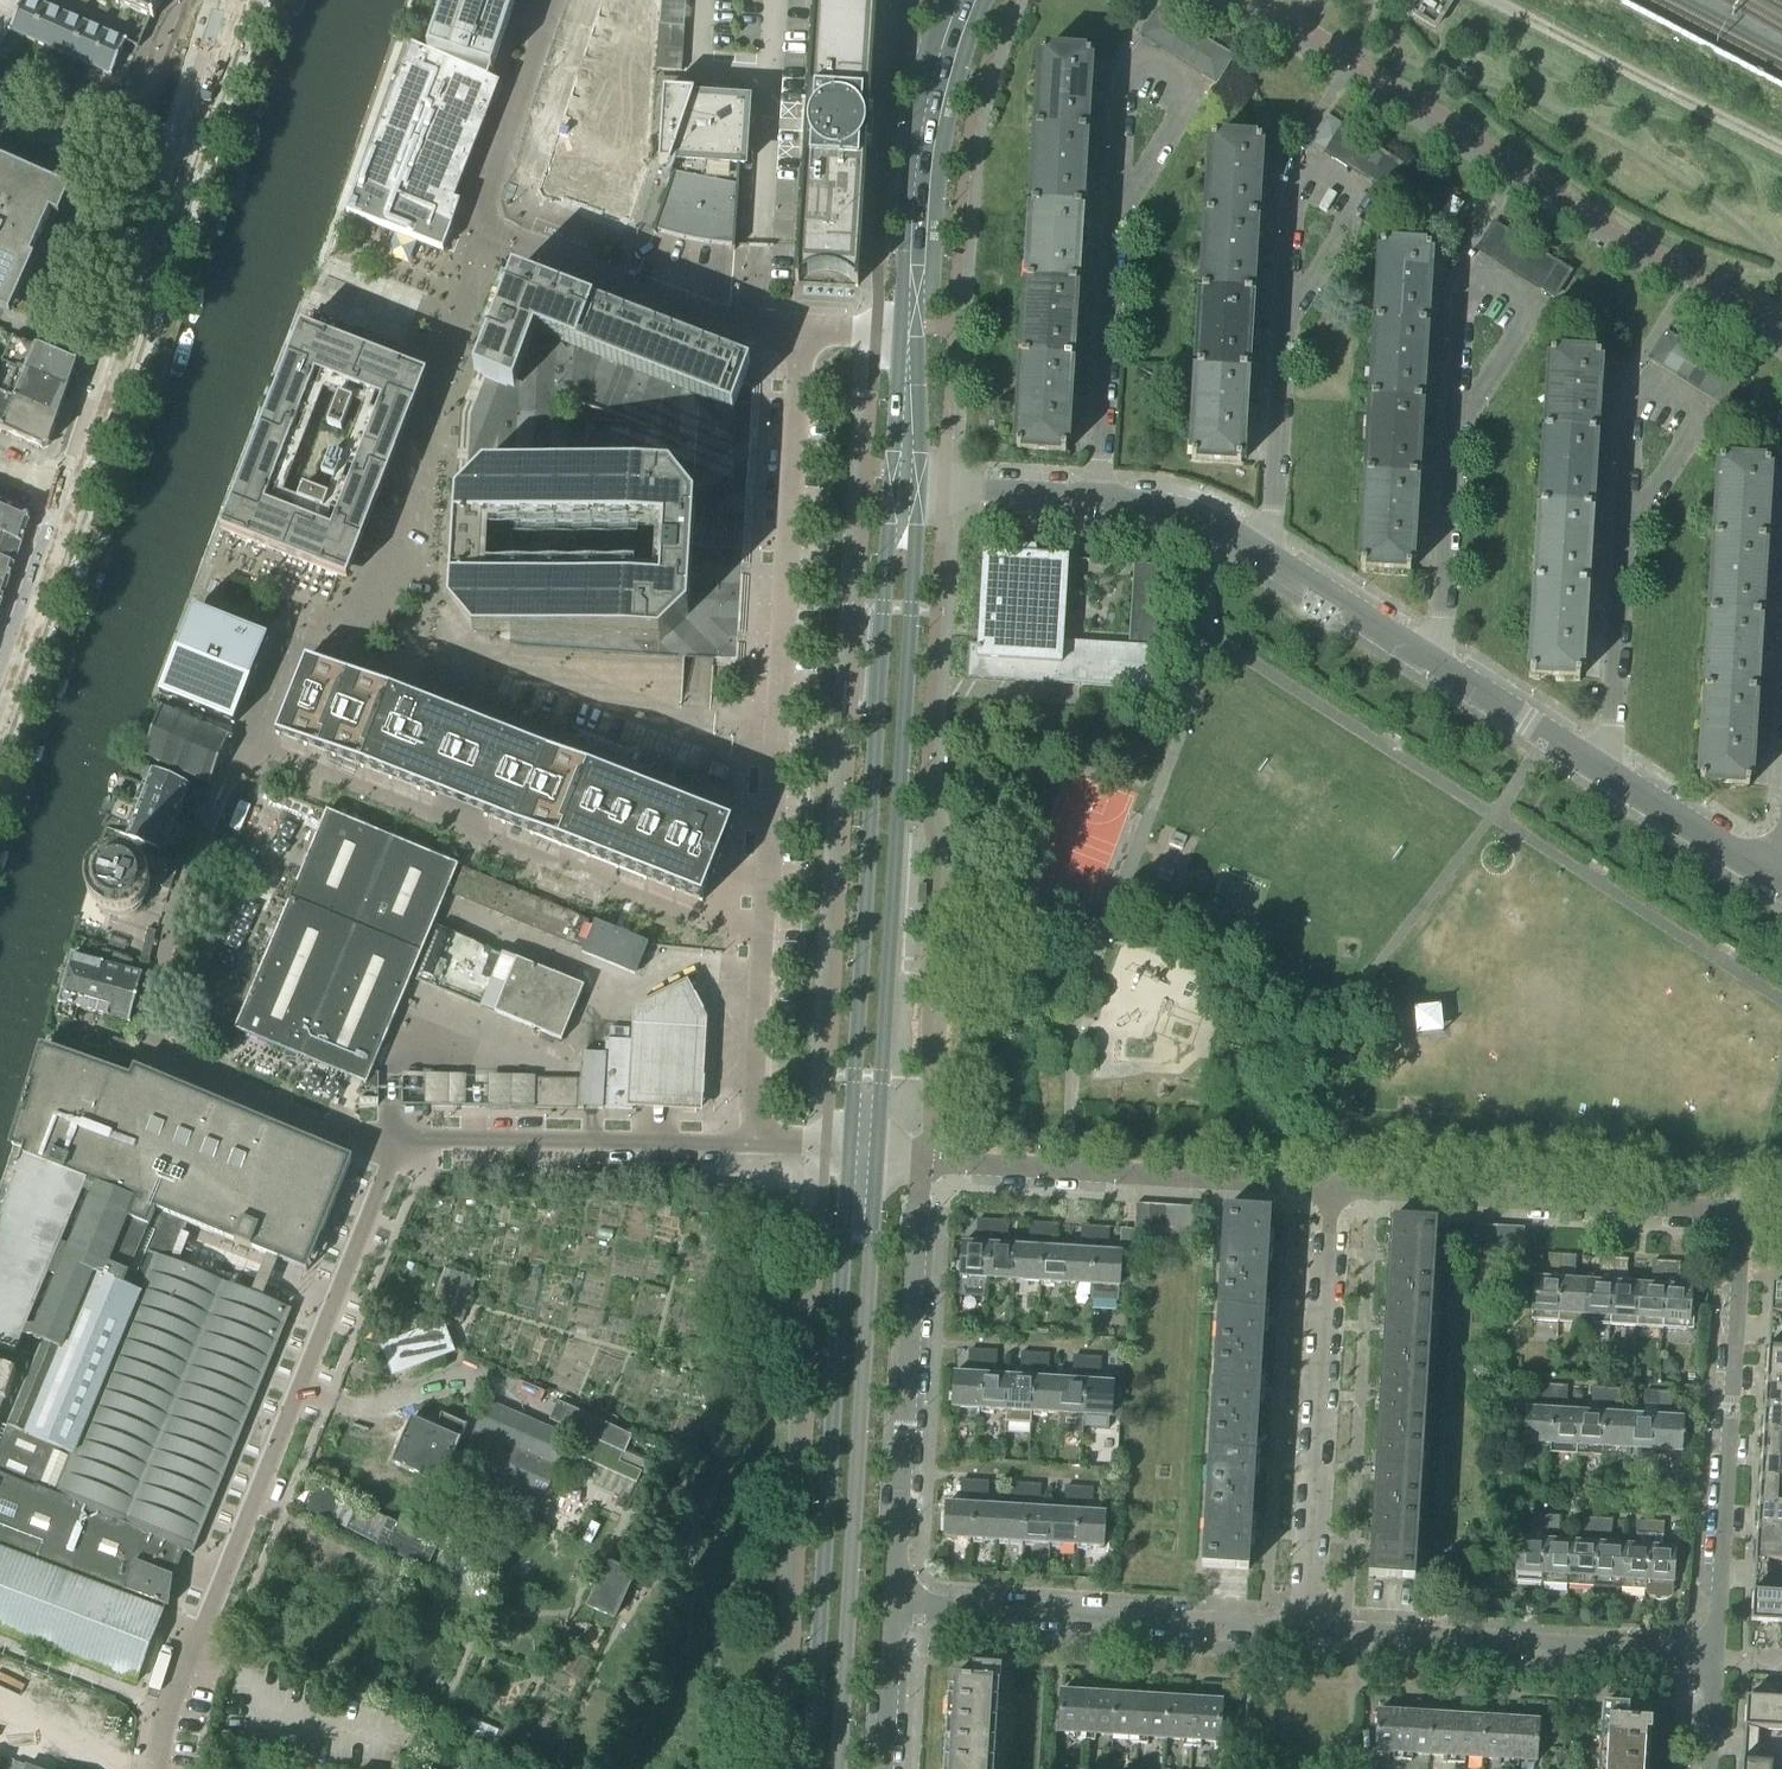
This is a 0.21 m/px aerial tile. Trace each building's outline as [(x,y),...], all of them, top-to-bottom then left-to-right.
[(8,30),(22,0),(0,0),(0,48),(8,30)] [(8,30),(112,76),(112,77),(113,77),(114,75),(114,74),(128,41),(35,0),(22,0),(8,30)] [(150,19),(151,19),(151,20),(154,21),(155,18),(154,18),(162,0),(119,0),(118,2),(117,2),(116,5),(119,6),(119,5),(150,19)] [(427,54),(488,81),(490,74),(492,75),(506,33),(518,0),(445,0),(442,11),(427,54)] [(579,214),(628,230),(636,207),(627,204),(639,166),(649,0),(603,0),(589,40),(579,214)] [(813,9),(813,22),(812,26),(811,39),(810,56),(809,73),(809,77),(807,108),(803,108),(800,144),(805,145),(804,162),(802,179),(796,283),(799,283),(799,280),(803,277),(806,275),(809,273),(813,272),(817,271),(820,270),(824,270),(828,270),(832,270),(836,271),(839,272),(843,274),(846,276),(850,278),(852,281),(855,283),(855,286),(858,287),(860,248),(867,149),(871,149),(874,112),(869,112),(871,95),(870,94),(876,13),(876,9),(877,0),(814,0),(813,9)] [(1410,12),(1410,13),(1411,13),(1433,28),(1434,28),(1435,28),(1436,27),(1451,4),(1451,3),(1451,2),(1450,2),(1450,1),(1448,0),(1417,0),(1410,11),(1410,12)] [(1143,36),(1155,44),(1171,18),(1159,10),(1143,36)] [(1155,44),(1168,52),(1184,26),(1171,18),(1155,44)] [(1168,52),(1180,60),(1196,34),(1184,26),(1168,52)] [(1180,60),(1192,68),(1208,42),(1196,34),(1180,60)] [(1192,68),(1204,75),(1220,49),(1208,42),(1192,68)] [(427,54),(412,47),(359,183),(347,214),(443,252),(460,204),(454,202),(473,155),(500,86),(488,81),(427,54)] [(1,59),(6,61),(9,52),(0,48),(0,61),(1,59)] [(1220,49),(1204,75),(1216,83),(1233,57),(1220,49)] [(1039,94),(1037,131),(1086,134),(1087,119),(1088,104),(1088,97),(1089,90),(1090,74),(1091,58),(1091,57),(1086,57),(1074,56),(1070,55),(1070,56),(1063,55),(1058,55),(1046,54),(1042,53),(1039,94)] [(657,78),(656,92),(694,94),(695,80),(657,78)] [(664,94),(659,166),(671,167),(673,160),(678,160),(653,235),(655,236),(656,232),(660,233),(660,231),(678,236),(678,238),(685,239),(685,238),(704,242),(703,243),(710,244),(710,243),(729,245),(729,246),(732,247),(732,251),(735,251),(740,166),(743,166),(747,105),(744,105),(745,90),(742,90),(742,94),(706,87),(707,83),(705,82),(697,103),(693,102),(695,96),(664,94)] [(1312,144),(1325,153),(1341,127),(1328,118),(1312,144)] [(1325,153),(1337,160),(1353,135),(1341,127),(1325,153)] [(1032,205),(1081,208),(1082,195),(1083,179),(1083,177),(1084,169),(1084,166),(1084,163),(1085,149),(1086,134),(1037,131),(1035,167),(1032,205)] [(1337,160),(1349,168),(1365,142),(1353,135),(1337,160)] [(1210,180),(1208,219),(1257,222),(1258,205),(1258,191),(1259,190),(1259,183),(1259,177),(1259,176),(1260,160),(1261,144),(1261,143),(1257,143),(1244,143),(1244,142),(1240,142),(1233,142),(1233,141),(1229,141),(1229,142),(1216,141),(1216,140),(1212,140),(1210,180)] [(1349,168),(1361,176),(1377,150),(1365,142),(1349,168)] [(1361,176),(1372,182),(1377,173),(1388,156),(1377,150),(1361,176)] [(1377,173),(1372,182),(1385,191),(1402,165),(1388,156),(1377,173)] [(35,177),(0,162),(0,312),(11,317),(45,241),(38,238),(43,227),(50,230),(54,220),(58,222),(71,193),(35,177)] [(1443,212),(1455,220),(1465,206),(1452,198),(1443,212)] [(1080,226),(1081,208),(1032,205),(1030,243),(1027,282),(1076,285),(1077,271),(1078,255),(1078,253),(1079,246),(1079,241),(1079,240),(1080,226)] [(1205,256),(1203,294),(1252,297),(1253,281),(1254,266),(1254,259),(1255,252),(1256,236),(1257,222),(1208,219),(1205,256)] [(1479,250),(1492,259),(1509,233),(1495,224),(1479,250)] [(1492,259),(1504,266),(1521,241),(1509,233),(1492,259)] [(1504,266),(1516,274),(1533,248),(1521,241),(1504,266)] [(1381,248),(1377,326),(1425,328),(1430,251),(1426,250),(1426,251),(1414,250),(1410,249),(1409,250),(1402,249),(1398,249),(1386,248),(1381,248)] [(1516,274),(1528,281),(1544,256),(1533,248),(1516,274)] [(1528,281),(1541,290),(1557,264),(1544,256),(1528,281)] [(471,374),(482,378),(469,413),(467,446),(465,478),(452,491),(449,545),(445,600),(470,631),(507,633),(507,638),(507,645),(514,647),(685,658),(700,659),(715,660),(735,661),(736,637),(740,569),(745,499),(749,430),(751,404),(753,379),(745,375),(748,367),(553,290),(556,282),(515,262),(471,374)] [(1557,264),(1541,290),(1554,298),(1571,273),(1557,264)] [(1023,358),(1072,362),(1073,347),(1074,331),(1074,330),(1074,323),(1074,317),(1074,316),(1075,302),(1076,285),(1027,282),(1025,320),(1023,358)] [(1252,297),(1203,294),(1201,332),(1199,370),(1248,372),(1249,357),(1250,342),(1250,341),(1250,334),(1250,328),(1251,312),(1252,297)] [(1373,364),(1371,401),(1377,402),(1420,404),(1421,388),(1422,373),(1422,367),(1423,360),(1424,344),(1425,328),(1377,326),(1373,364)] [(363,352),(360,351),(345,345),(342,344),(331,340),(328,338),(315,333),(311,332),(301,328),(252,454),(221,533),(231,537),(235,538),(248,544),(251,545),(262,549),(265,550),(283,557),(284,557),(286,558),(303,565),(307,566),(318,571),(321,572),(334,577),(337,578),(347,582),(362,545),(378,503),(427,377),(417,373),(414,372),(401,367),(397,365),(387,361),(383,360),(366,353),(363,352)] [(1650,359),(1663,368),(1679,342),(1666,333),(1650,359)] [(2,364),(4,365),(67,392),(76,365),(75,365),(75,364),(13,337),(2,364)] [(1663,368),(1674,375),(1690,349),(1679,342),(1663,368)] [(1674,375),(1687,383),(1703,357),(1690,349),(1674,375)] [(1548,395),(1546,433),(1595,435),(1596,420),(1597,404),(1597,397),(1598,391),(1599,375),(1600,358),(1595,357),(1595,358),(1583,357),(1579,356),(1579,357),(1571,357),(1572,356),(1567,356),(1555,355),(1551,355),(1548,395)] [(1687,383),(1698,390),(1715,364),(1703,357),(1687,383)] [(1071,377),(1072,362),(1023,358),(1020,396),(1017,451),(1021,451),(1021,450),(1034,451),(1034,452),(1038,452),(1045,452),(1045,453),(1049,453),(1049,452),(1062,453),(1062,454),(1066,454),(1066,453),(1068,423),(1069,406),(1069,399),(1070,392),(1071,377)] [(1698,390),(1711,398),(1727,372),(1715,364),(1698,390)] [(58,419),(67,392),(4,365),(0,375),(0,394),(58,419)] [(1247,388),(1248,372),(1199,370),(1197,408),(1193,462),(1198,462),(1198,461),(1210,462),(1214,463),(1214,462),(1221,463),(1226,463),(1238,464),(1242,464),(1242,463),(1244,433),(1245,418),(1245,417),(1245,411),(1246,404),(1247,388)] [(1727,372),(1711,398),(1724,406),(1740,380),(1727,372)] [(41,449),(50,445),(58,419),(0,394),(0,430),(41,449)] [(1369,439),(1367,477),(1377,478),(1416,480),(1417,465),(1418,449),(1418,442),(1419,436),(1420,420),(1420,404),(1377,402),(1371,401),(1369,439)] [(1541,509),(1590,512),(1591,496),(1592,481),(1592,474),(1593,467),(1594,452),(1595,435),(1546,433),(1543,471),(1541,509)] [(1717,502),(1715,540),(1764,543),(1765,528),(1766,512),(1766,505),(1767,499),(1768,484),(1769,466),(1765,465),(1765,466),(1752,465),(1748,464),(1748,465),(1741,464),(1737,464),(1736,464),(1724,463),(1720,462),(1717,502)] [(1377,478),(1367,477),(1365,516),(1361,569),(1365,569),(1377,570),(1378,570),(1382,570),(1389,570),(1389,571),(1393,571),(1394,571),(1406,571),(1406,572),(1410,572),(1412,541),(1413,525),(1414,519),(1414,511),(1415,496),(1416,480),(1377,478)] [(0,508),(0,540),(16,547),(23,526),(24,525),(19,516),(0,508)] [(1589,527),(1590,512),(1541,509),(1539,546),(1536,584),(1585,587),(1586,572),(1587,556),(1588,549),(1588,543),(1589,527)] [(9,569),(16,547),(0,540),(0,566),(9,569)] [(1713,579),(1710,616),(1759,619),(1760,604),(1761,588),(1762,582),(1762,575),(1763,559),(1764,543),(1715,540),(1713,579)] [(999,681),(1009,681),(1011,681),(1061,684),(1158,690),(1159,669),(1160,648),(1129,646),(1063,643),(1068,558),(1037,556),(1035,551),(1036,551),(1036,549),(1017,548),(1017,550),(1017,549),(1015,555),(984,553),(979,633),(978,647),(971,646),(969,679),(987,680),(999,681)] [(1134,561),(1131,638),(1149,638),(1152,561),(1134,561)] [(1,592),(4,583),(7,575),(9,569),(0,566),(0,591),(1,592)] [(1584,603),(1585,587),(1536,584),(1534,623),(1531,676),(1535,677),(1535,676),(1547,677),(1552,678),(1552,677),(1559,677),(1559,678),(1563,678),(1575,679),(1580,679),(1582,648),(1582,632),(1583,626),(1583,619),(1584,603)] [(160,696),(234,726),(268,639),(194,609),(160,696)] [(1759,619),(1710,616),(1708,655),(1705,692),(1754,695),(1755,680),(1756,664),(1757,658),(1757,651),(1758,635),(1759,619)] [(306,658),(275,735),(436,798),(484,817),(702,904),(732,827),(488,731),(439,711),(309,660),(306,658)] [(1753,711),(1754,695),(1705,692),(1703,730),(1702,749),(1700,784),(1704,784),(1717,785),(1721,785),(1728,785),(1728,786),(1732,786),(1745,786),(1745,787),(1749,787),(1749,786),(1751,756),(1751,749),(1752,740),(1752,733),(1753,727),(1753,711)] [(207,784),(210,786),(212,782),(216,770),(217,770),(218,768),(217,768),(222,755),(222,756),(223,753),(227,741),(228,742),(229,738),(226,736),(225,737),(216,733),(216,732),(213,731),(203,727),(203,726),(200,725),(191,721),(191,720),(188,719),(178,715),(178,714),(175,713),(165,709),(164,708),(162,711),(163,712),(158,724),(157,723),(156,726),(157,726),(152,738),(151,740),(146,753),(146,752),(144,756),(148,758),(148,757),(158,761),(157,762),(160,763),(161,763),(170,767),(170,768),(173,769),(173,768),(183,773),(182,773),(185,775),(186,774),(195,778),(195,779),(198,780),(198,779),(207,784)] [(713,764),(708,776),(725,783),(730,771),(713,764)] [(143,780),(141,785),(183,802),(190,786),(153,769),(148,782),(143,780)] [(144,791),(139,804),(177,819),(183,802),(141,785),(140,789),(144,791)] [(131,812),(129,817),(171,835),(177,819),(139,804),(136,814),(131,812)] [(235,1031),(274,1047),(323,905),(331,909),(362,827),(327,812),(235,1031)] [(171,835),(129,817),(128,820),(132,822),(127,836),(164,852),(171,835)] [(323,905),(274,1047),(286,1052),(285,1058),(300,1060),(301,1058),(367,1086),(372,1074),(445,899),(458,867),(395,841),(362,827),(331,909),(323,905)] [(118,931),(121,931),(126,931),(129,931),(133,930),(136,928),(140,927),(143,925),(145,922),(148,920),(150,917),(152,914),(154,910),(155,907),(156,904),(157,900),(157,896),(157,893),(156,889),(155,886),(154,882),(152,879),(150,876),(148,873),(145,870),(142,868),(139,866),(136,864),(133,863),(129,862),(125,862),(121,861),(118,862),(114,862),(110,863),(107,865),(104,866),(101,868),(98,871),(95,873),(93,876),(91,879),(90,883),(88,886),(88,890),(87,893),(87,897),(87,900),(88,904),(89,908),(90,911),(92,914),(94,917),(96,920),(99,923),(102,925),(105,927),(108,928),(111,930),(115,931),(118,931)] [(562,941),(569,944),(584,950),(582,955),(635,976),(648,945),(639,941),(575,915),(464,869),(464,868),(463,868),(452,895),(493,913),(562,941)] [(524,963),(440,928),(439,927),(417,978),(416,981),(478,1007),(534,1030),(534,1031),(554,1039),(561,1042),(584,988),(524,963)] [(58,1015),(75,1020),(78,1008),(94,1013),(93,1013),(96,1014),(96,1013),(107,1016),(107,1017),(109,1017),(128,1022),(128,1023),(130,1023),(130,1021),(134,1007),(134,1008),(135,1005),(138,992),(139,992),(139,990),(143,977),(143,976),(142,975),(142,974),(137,973),(137,972),(119,967),(119,968),(104,964),(102,963),(75,956),(75,955),(72,955),(72,957),(72,958),(59,1001),(59,1003),(61,1003),(58,1015)] [(633,1010),(628,1109),(659,1111),(703,1114),(708,1021),(697,1000),(687,983),(633,1010)] [(1417,1005),(1418,1032),(1444,1031),(1443,1004),(1417,1005)] [(1024,1032),(1023,1040),(1023,1042),(1038,1043),(1038,1033),(1024,1032)] [(114,1040),(109,1056),(126,1061),(131,1045),(114,1040)] [(549,1080),(465,1078),(403,1076),(402,1106),(591,1110),(603,1110),(603,1109),(633,1111),(637,1042),(606,1040),(605,1054),(594,1054),(582,1053),(581,1081),(549,1080)] [(321,1233),(351,1159),(292,1134),(136,1068),(130,1080),(54,1055),(0,1222),(0,1544),(167,1607),(170,1608),(173,1578),(184,1551),(192,1555),(228,1466),(254,1403),(281,1337),(288,1320),(290,1313),(291,1313),(292,1311),(263,1299),(278,1261),(307,1272),(308,1270),(307,1270),(315,1249),(321,1235),(322,1235),(323,1234),(321,1233)] [(372,1074),(367,1086),(379,1090),(379,1074),(372,1074)] [(1134,1233),(1150,1234),(1151,1205),(1136,1204),(1134,1233)] [(1150,1234),(1164,1235),(1165,1206),(1151,1205),(1150,1234)] [(1164,1235),(1178,1236),(1180,1207),(1165,1206),(1164,1235)] [(1180,1207),(1178,1236),(1193,1236),(1195,1208),(1180,1207)] [(1223,1223),(1222,1239),(1220,1282),(1265,1284),(1267,1256),(1268,1244),(1268,1242),(1270,1215),(1271,1214),(1271,1213),(1255,1212),(1240,1211),(1237,1211),(1225,1211),(1225,1210),(1224,1210),(1223,1223)] [(1387,1264),(1385,1292),(1386,1292),(1432,1295),(1433,1295),(1435,1266),(1435,1255),(1437,1225),(1437,1224),(1437,1223),(1421,1222),(1407,1221),(1390,1220),(1390,1221),(1389,1233),(1388,1252),(1387,1264)] [(978,1232),(991,1233),(991,1221),(978,1221),(978,1232)] [(991,1221),(991,1233),(1004,1234),(1004,1222),(991,1221)] [(1030,1235),(1043,1236),(1043,1224),(1031,1224),(1030,1235)] [(1043,1224),(1043,1236),(1056,1237),(1056,1225),(1043,1224)] [(1463,1253),(1478,1254),(1480,1226),(1465,1225),(1463,1253)] [(1478,1254),(1493,1255),(1495,1227),(1480,1226),(1478,1254)] [(1082,1239),(1095,1240),(1096,1228),(1082,1227),(1082,1239)] [(1493,1255),(1507,1256),(1509,1228),(1495,1227),(1493,1255)] [(1096,1228),(1095,1240),(1108,1240),(1109,1228),(1096,1228)] [(1509,1228),(1507,1256),(1522,1257),(1524,1229),(1509,1228)] [(961,1278),(960,1298),(986,1299),(987,1279),(990,1245),(971,1244),(964,1244),(964,1243),(963,1243),(961,1265),(962,1265),(961,1277),(961,1278)] [(987,1279),(1014,1281),(1016,1247),(990,1245),(987,1279)] [(1014,1281),(1040,1283),(1042,1249),(1016,1247),(1014,1281)] [(1040,1283),(1066,1285),(1068,1250),(1042,1249),(1040,1283)] [(1066,1285),(1092,1286),(1094,1252),(1068,1250),(1066,1285)] [(1092,1286),(1092,1300),(1118,1301),(1119,1285),(1130,1286),(1130,1264),(1120,1263),(1121,1253),(1119,1253),(1094,1252),(1092,1286)] [(1531,1322),(1557,1323),(1561,1256),(1549,1256),(1547,1280),(1535,1279),(1534,1279),(1531,1322)] [(1557,1323),(1583,1325),(1586,1282),(1574,1282),(1575,1257),(1561,1256),(1557,1323)] [(1583,1325),(1610,1327),(1613,1284),(1614,1272),(1614,1260),(1601,1259),(1599,1283),(1586,1282),(1583,1325)] [(1627,1260),(1614,1260),(1614,1272),(1626,1273),(1627,1260)] [(1652,1274),(1666,1275),(1667,1263),(1653,1262),(1652,1274)] [(1665,1287),(1662,1330),(1689,1331),(1689,1323),(1692,1288),(1690,1288),(1690,1289),(1678,1288),(1679,1264),(1667,1263),(1666,1275),(1665,1287)] [(432,1312),(462,1322),(475,1280),(446,1270),(432,1312)] [(1625,1285),(1626,1273),(1614,1272),(1613,1284),(1610,1327),(1636,1328),(1638,1286),(1625,1285)] [(1215,1354),(1261,1356),(1263,1325),(1263,1315),(1265,1284),(1220,1282),(1215,1354)] [(1636,1328),(1662,1330),(1665,1287),(1638,1286),(1636,1328)] [(1781,1317),(1781,1286),(1772,1286),(1770,1318),(1772,1318),(1772,1316),(1781,1317)] [(1386,1292),(1385,1292),(1383,1322),(1383,1334),(1381,1363),(1382,1363),(1427,1366),(1428,1366),(1430,1337),(1431,1327),(1433,1295),(1432,1295),(1386,1292)] [(426,1330),(410,1337),(400,1340),(398,1341),(384,1347),(384,1346),(382,1347),(384,1351),(384,1350),(392,1371),(392,1372),(393,1376),(453,1353),(442,1324),(439,1325),(440,1326),(428,1330),(428,1329),(426,1330)] [(1766,1382),(1781,1383),(1781,1349),(1770,1348),(1770,1346),(1768,1346),(1766,1382)] [(969,1363),(982,1363),(983,1351),(970,1351),(969,1363)] [(983,1351),(982,1363),(995,1364),(996,1352),(983,1351)] [(1022,1366),(1035,1367),(1036,1355),(1022,1354),(1022,1366)] [(1259,1386),(1261,1356),(1215,1354),(1211,1426),(1256,1427),(1258,1402),(1259,1386)] [(1036,1355),(1035,1367),(1048,1367),(1049,1355),(1036,1355)] [(1074,1369),(1087,1370),(1088,1358),(1074,1357),(1074,1369)] [(1088,1358),(1087,1370),(1100,1371),(1101,1359),(1088,1358)] [(1378,1405),(1377,1436),(1423,1439),(1424,1439),(1425,1408),(1426,1397),(1428,1366),(1427,1366),(1382,1363),(1381,1363),(1379,1393),(1378,1405)] [(965,1409),(980,1410),(982,1376),(956,1374),(956,1373),(955,1373),(953,1395),(954,1395),(953,1407),(952,1407),(952,1408),(965,1409)] [(980,1410),(1006,1411),(1008,1377),(982,1376),(980,1410)] [(1031,1425),(1032,1413),(1035,1379),(1008,1377),(1006,1411),(1005,1423),(1031,1425)] [(1032,1413),(1058,1414),(1060,1380),(1035,1379),(1032,1413)] [(1059,1414),(1057,1434),(1083,1435),(1083,1428),(1086,1382),(1060,1380),(1058,1414),(1059,1414)] [(1111,1384),(1086,1382),(1083,1428),(1109,1429),(1109,1418),(1111,1419),(1113,1383),(1111,1383),(1111,1384)] [(1764,1406),(1781,1407),(1781,1383),(1766,1382),(1764,1406)] [(423,1386),(400,1440),(415,1446),(405,1470),(425,1478),(434,1483),(450,1489),(460,1466),(461,1464),(475,1432),(452,1422),(451,1425),(444,1422),(454,1399),(423,1386)] [(1540,1398),(1553,1399),(1554,1387),(1541,1386),(1540,1398)] [(1554,1387),(1553,1399),(1566,1400),(1567,1388),(1554,1387)] [(1592,1401),(1605,1402),(1606,1390),(1593,1389),(1592,1401)] [(1606,1390),(1605,1402),(1618,1403),(1619,1391),(1606,1390)] [(1644,1404),(1657,1405),(1658,1393),(1645,1392),(1644,1404)] [(1658,1393),(1657,1405),(1670,1406),(1671,1394),(1658,1393)] [(461,1464),(502,1482),(522,1490),(512,1513),(534,1522),(570,1438),(529,1420),(488,1402),(461,1464)] [(602,1423),(569,1408),(558,1402),(550,1420),(618,1452),(625,1455),(627,1450),(632,1437),(602,1423)] [(1763,1430),(1781,1431),(1781,1407),(1764,1406),(1763,1430)] [(1525,1443),(1550,1445),(1552,1411),(1527,1409),(1526,1409),(1525,1420),(1511,1419),(1510,1442),(1524,1443),(1524,1444),(1525,1444),(1525,1443)] [(1550,1452),(1575,1454),(1578,1413),(1552,1411),(1550,1445),(1550,1452)] [(1602,1455),(1603,1448),(1604,1414),(1578,1413),(1575,1454),(1602,1455)] [(1603,1448),(1628,1450),(1630,1416),(1604,1414),(1603,1448)] [(1630,1416),(1628,1450),(1627,1458),(1632,1461),(1648,1462),(1654,1459),(1654,1451),(1656,1418),(1630,1416)] [(1682,1419),(1656,1418),(1654,1451),(1669,1452),(1669,1453),(1681,1454),(1683,1419),(1682,1419)] [(1211,1426),(1206,1497),(1252,1499),(1252,1487),(1254,1468),(1254,1457),(1256,1427),(1211,1426)] [(1761,1454),(1781,1456),(1781,1431),(1763,1430),(1761,1454)] [(1377,1436),(1375,1465),(1374,1476),(1372,1506),(1373,1506),(1419,1509),(1421,1479),(1422,1468),(1424,1439),(1423,1439),(1377,1436)] [(625,1455),(618,1452),(615,1461),(580,1445),(579,1445),(574,1456),(636,1483),(637,1482),(641,1473),(655,1479),(661,1465),(627,1450),(625,1455)] [(1760,1479),(1781,1480),(1781,1456),(1761,1454),(1760,1479)] [(1758,1503),(1781,1504),(1781,1480),(1760,1479),(1758,1503)] [(961,1493),(974,1494),(975,1482),(962,1481),(961,1493)] [(975,1482),(974,1494),(987,1494),(988,1483),(975,1482)] [(315,1484),(315,1485),(303,1508),(330,1522),(342,1498),(315,1484)] [(1013,1496),(1027,1496),(1027,1485),(1014,1484),(1013,1496)] [(1027,1485),(1027,1496),(1040,1497),(1040,1486),(1027,1485)] [(1065,1499),(1078,1500),(1079,1488),(1066,1488),(1065,1499)] [(1079,1488),(1078,1500),(1091,1501),(1092,1489),(1079,1488)] [(497,1516),(506,1520),(515,1500),(506,1496),(497,1516)] [(1252,1499),(1206,1497),(1202,1566),(1201,1568),(1235,1570),(1235,1569),(1245,1570),(1245,1571),(1248,1571),(1249,1558),(1249,1545),(1250,1539),(1250,1529),(1252,1499)] [(1757,1527),(1781,1528),(1781,1504),(1758,1503),(1757,1527)] [(956,1539),(972,1540),(974,1506),(948,1504),(946,1504),(945,1525),(946,1525),(945,1537),(944,1537),(944,1539),(956,1540),(956,1539)] [(972,1540),(997,1541),(999,1508),(974,1506),(972,1540)] [(1418,1539),(1419,1509),(1373,1506),(1372,1506),(1371,1535),(1370,1547),(1368,1576),(1368,1578),(1377,1579),(1385,1579),(1402,1580),(1402,1579),(1414,1580),(1413,1581),(1415,1581),(1416,1568),(1417,1550),(1418,1539)] [(997,1541),(1024,1543),(1026,1509),(999,1508),(997,1541)] [(1024,1543),(1050,1545),(1052,1511),(1026,1509),(1024,1543)] [(1050,1545),(1076,1546),(1078,1513),(1052,1511),(1050,1545)] [(1078,1513),(1076,1546),(1101,1548),(1103,1549),(1105,1514),(1103,1513),(1103,1514),(1078,1513)] [(1532,1528),(1545,1529),(1545,1517),(1533,1516),(1532,1528)] [(1545,1517),(1545,1529),(1558,1530),(1558,1518),(1545,1517)] [(1584,1531),(1597,1532),(1597,1520),(1584,1519),(1584,1531)] [(1597,1520),(1597,1532),(1610,1533),(1611,1521),(1597,1520)] [(388,1521),(377,1545),(426,1570),(438,1546),(388,1521)] [(1636,1535),(1649,1536),(1650,1524),(1637,1523),(1636,1535)] [(1649,1548),(1648,1548),(1646,1582),(1648,1582),(1647,1595),(1650,1599),(1659,1601),(1668,1600),(1673,1597),(1675,1549),(1674,1549),(1661,1549),(1663,1524),(1650,1524),(1649,1536),(1650,1536),(1649,1548)] [(1757,1527),(1755,1563),(1757,1563),(1757,1561),(1781,1562),(1781,1528),(1757,1527)] [(1515,1582),(1540,1584),(1543,1541),(1544,1541),(1545,1529),(1532,1528),(1531,1541),(1519,1540),(1519,1539),(1517,1539),(1515,1582)] [(1621,1546),(1618,1588),(1646,1590),(1646,1582),(1648,1548),(1649,1548),(1650,1536),(1649,1536),(1636,1535),(1636,1547),(1621,1546)] [(1540,1584),(1567,1585),(1569,1543),(1544,1541),(1543,1541),(1540,1584)] [(1567,1585),(1593,1587),(1595,1545),(1569,1543),(1567,1585)] [(1593,1587),(1618,1588),(1621,1546),(1595,1545),(1593,1587)] [(588,1608),(614,1619),(635,1574),(609,1561),(588,1608)] [(1781,1625),(1781,1595),(1755,1593),(1755,1591),(1753,1591),(1751,1623),(1781,1625)] [(991,1706),(993,1685),(1000,1685),(1001,1670),(974,1668),(973,1669),(974,1669),(973,1682),(949,1680),(949,1692),(947,1736),(945,1763),(944,1768),(987,1768),(991,1706)] [(1076,1740),(1079,1740),(1082,1694),(1063,1692),(1063,1691),(1061,1691),(1060,1713),(1059,1734),(1061,1734),(1061,1733),(1077,1734),(1076,1740)] [(1096,1735),(1112,1736),(1115,1695),(1095,1694),(1095,1693),(1082,1693),(1082,1694),(1079,1740),(1095,1742),(1096,1735)] [(1129,1743),(1139,1744),(1141,1696),(1135,1696),(1135,1697),(1115,1695),(1112,1736),(1129,1737),(1129,1743)] [(1149,1739),(1166,1740),(1168,1699),(1148,1698),(1148,1697),(1141,1696),(1139,1744),(1149,1745),(1149,1739)] [(1182,1747),(1199,1748),(1201,1701),(1201,1700),(1189,1699),(1188,1699),(1188,1700),(1168,1699),(1166,1740),(1182,1741),(1182,1747)] [(1746,1729),(1778,1731),(1780,1701),(1746,1699),(1744,1731),(1746,1731),(1746,1729)] [(1201,1701),(1199,1748),(1202,1748),(1202,1742),(1218,1743),(1218,1744),(1219,1744),(1222,1701),(1220,1701),(1220,1702),(1201,1701)] [(1650,1735),(1651,1735),(1652,1724),(1628,1722),(1629,1708),(1602,1706),(1601,1722),(1608,1723),(1607,1737),(1606,1752),(1606,1757),(1605,1768),(1648,1768),(1650,1735)] [(1393,1760),(1403,1761),(1405,1713),(1399,1712),(1399,1713),(1380,1712),(1380,1711),(1378,1711),(1377,1725),(1376,1754),(1377,1754),(1377,1753),(1393,1754),(1393,1760)] [(1412,1755),(1430,1756),(1433,1715),(1412,1714),(1412,1713),(1405,1713),(1403,1761),(1412,1762),(1412,1755)] [(1445,1763),(1455,1764),(1458,1716),(1451,1716),(1433,1715),(1430,1756),(1446,1757),(1445,1763)] [(1466,1759),(1483,1760),(1486,1718),(1465,1717),(1465,1716),(1458,1716),(1455,1764),(1465,1765),(1466,1759)] [(1499,1767),(1507,1767),(1510,1719),(1505,1719),(1504,1720),(1486,1718),(1483,1760),(1499,1761),(1499,1767)] [(1510,1719),(1507,1767),(1519,1768),(1519,1762),(1534,1763),(1536,1763),(1537,1741),(1539,1721),(1537,1721),(1537,1722),(1518,1720),(1510,1719)] [(1558,1751),(1557,1760),(1566,1761),(1567,1752),(1558,1751)] [(1742,1768),(1772,1768),(1773,1763),(1744,1762),(1744,1760),(1742,1760),(1742,1768)]
